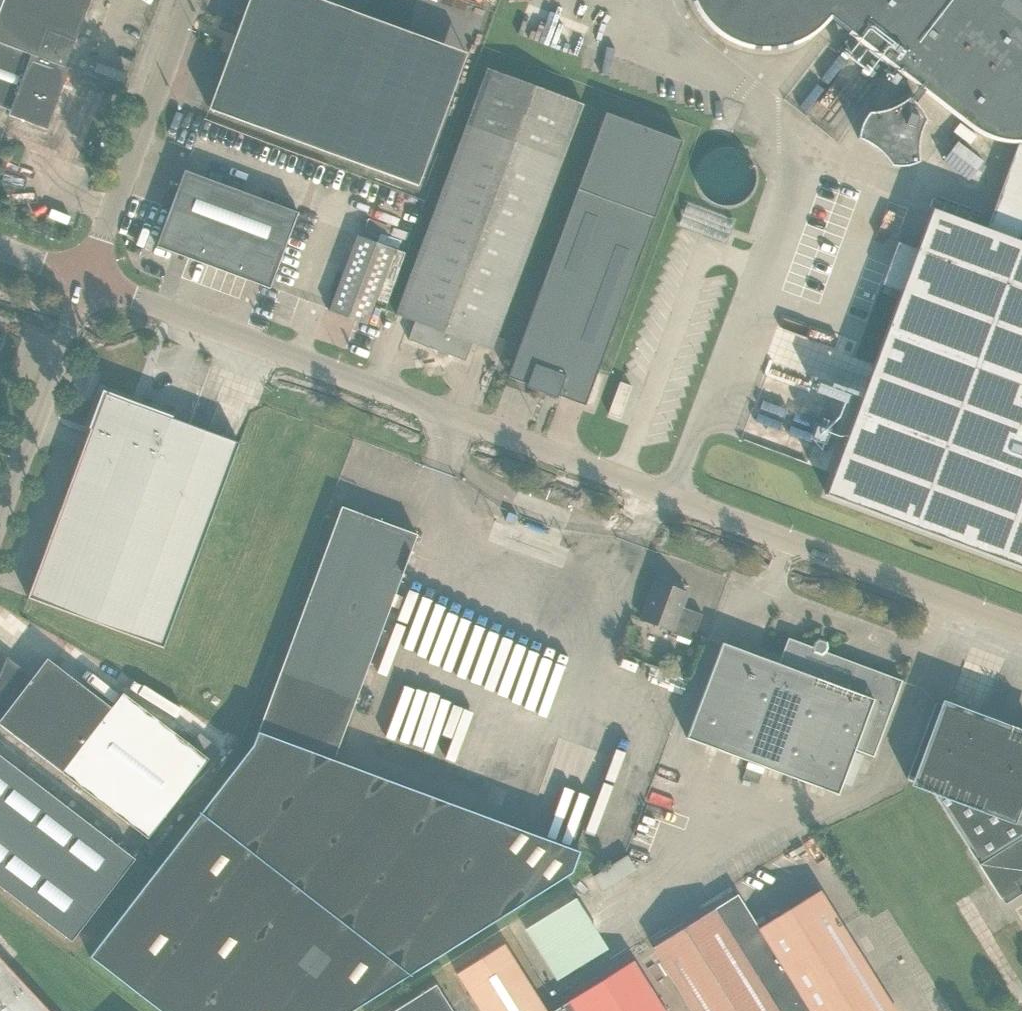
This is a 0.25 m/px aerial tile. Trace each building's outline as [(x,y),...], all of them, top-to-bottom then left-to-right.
[(65,66),(90,0),(0,0),(0,107),(10,110),(31,53),(65,66)] [(467,53),(428,39),(322,0),(249,0),(209,109),(419,186),(467,53)] [(696,10),(704,21),(715,32),(727,40),(734,44),(749,49),(768,51),(781,49),(798,44),(808,39),(819,32),(825,26),(831,20),(954,115),(969,126),(973,130),(978,133),(982,135),(987,137),(988,138),(992,139),(996,140),(1002,142),(1007,143),(1016,143),(1018,143),(983,236),(929,216),(917,249),(897,241),(881,284),(901,291),(825,495),(1021,568),(1021,251),(1014,248),(1021,227),(1021,0),(692,0),(696,10)] [(70,67),(65,66),(31,53),(10,110),(8,115),(47,129),(70,67)] [(491,350),(562,161),(583,105),(486,69),(395,314),(415,321),(408,340),(465,361),(472,343),(491,350)] [(896,166),(901,166),(905,166),(910,165),(916,163),(919,162),(918,157),(918,150),(918,144),(919,139),(920,133),(922,128),(924,124),(926,120),(923,115),(921,111),(919,108),(915,104),(912,101),(908,98),(903,102),(899,105),(893,108),(889,109),(885,111),(880,112),(873,113),(869,113),(867,116),(864,120),(862,125),(860,131),(859,136),(858,139),(863,141),(867,143),(872,146),(876,149),(880,152),(884,157),(889,162),(891,166),(896,166)] [(585,406),(655,216),(683,141),(606,113),(578,188),(508,377),(585,406)] [(969,145),(976,136),(960,123),(953,132),(969,145)] [(270,288),(298,212),(184,170),(156,246),(270,288)] [(367,324),(395,249),(357,235),(329,310),(367,324)] [(163,648),(239,443),(104,392),(28,598),(163,648)] [(572,872),(579,851),(333,760),(417,534),(341,506),(253,745),(90,956),(161,1010),(351,1010),(572,872)] [(687,612),(680,609),(686,592),(656,581),(642,619),(671,630),(670,633),(692,641),(702,614),(688,609),(687,612)] [(807,645),(788,638),(778,663),(722,642),(686,738),(838,794),(855,750),(873,757),(902,680),(826,652),(825,646),(816,643),(812,646),(807,644),(807,645)] [(7,657),(0,675),(0,724),(63,772),(112,707),(48,658),(33,677),(7,657)] [(948,707),(935,702),(906,778),(930,787),(999,898),(1021,884),(1021,734),(1001,727),(948,707)] [(135,858),(0,755),(0,886),(72,941),(135,858)] [(601,884),(636,871),(632,858),(597,871),(601,884)] [(797,1010),(895,1010),(819,890),(759,928),(738,894),(728,900),(797,1010)] [(573,900),(524,929),(555,980),(604,951),(573,900)] [(728,900),(653,947),(693,1010),(797,1010),(728,900)] [(457,974),(480,1010),(546,1010),(504,944),(457,974)] [(0,957),(0,1010),(50,1010),(0,957)] [(633,961),(553,1010),(664,1010),(633,961)] [(436,984),(393,1010),(453,1010),(436,984)]
